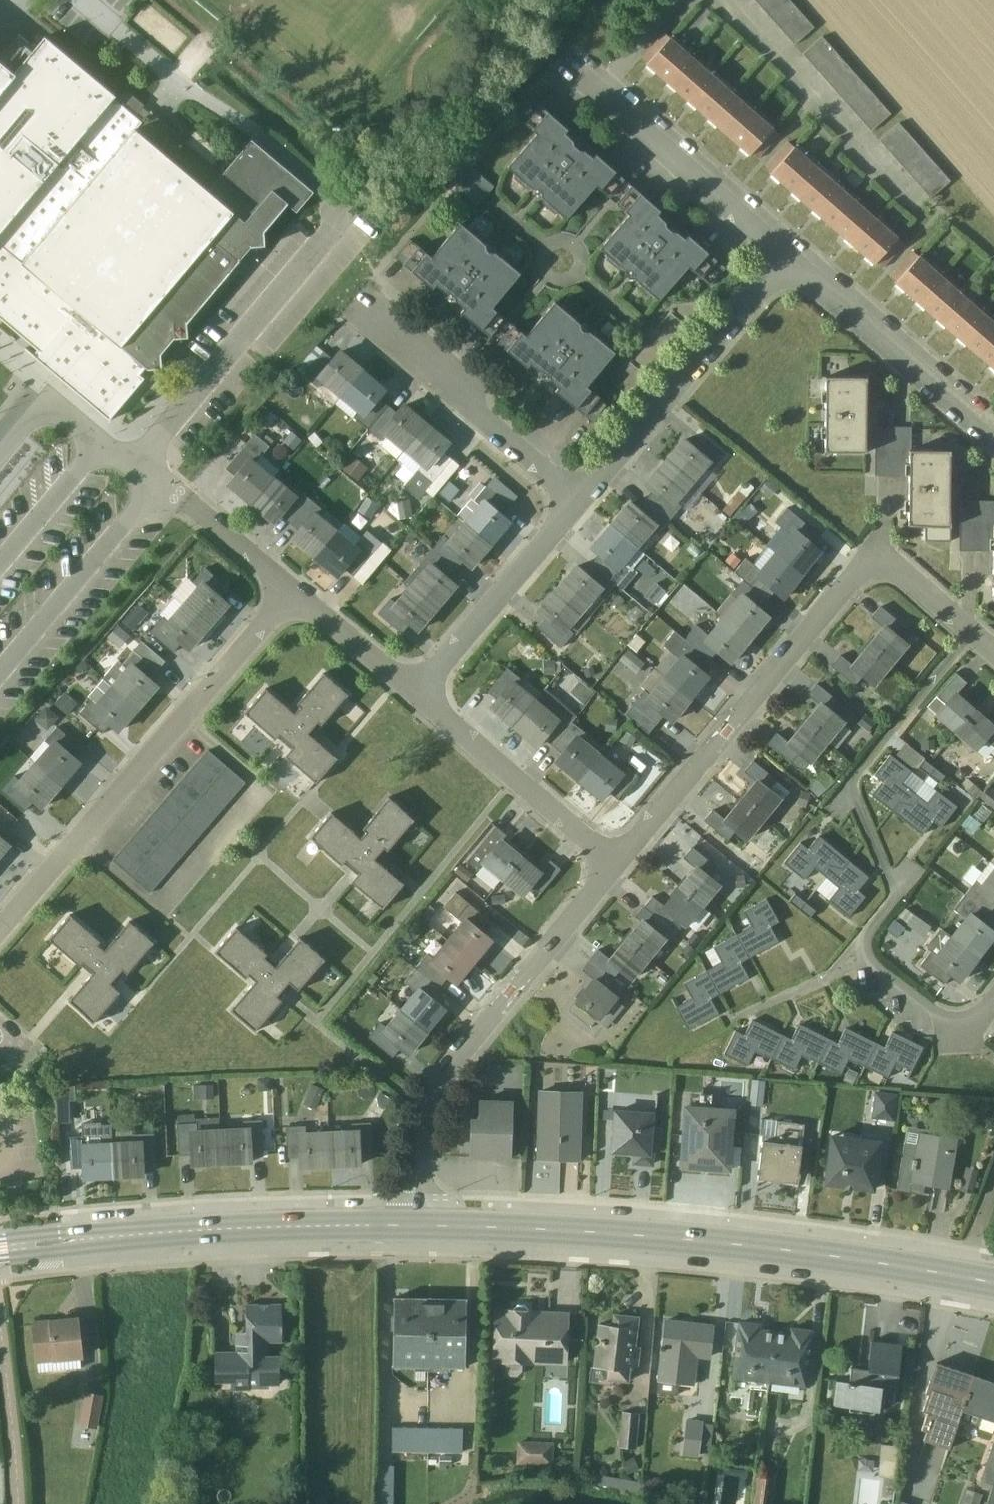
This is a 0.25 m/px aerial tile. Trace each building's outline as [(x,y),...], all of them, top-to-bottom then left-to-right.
[(759,6),(768,16),(786,0),(766,0),(759,6)] [(768,16),(776,26),(796,8),(789,0),(786,0),(768,16)] [(796,8),(776,26),(785,36),(805,18),(796,8)] [(805,18),(785,36),(793,45),(814,27),(805,18)] [(662,33),(641,58),(647,63),(668,38),(662,33)] [(647,63),(645,65),(666,83),(693,53),(672,34),(668,38),(647,63)] [(821,36),(801,54),(810,64),(830,46),(821,36)] [(36,348),(31,356),(108,419),(143,378),(137,374),(145,367),(148,369),(160,368),(159,354),(172,339),(186,338),(185,324),(250,247),(265,246),(263,232),(286,205),(295,213),(313,192),(250,140),(222,173),(149,112),(141,121),(135,116),(143,106),(125,90),(116,101),(113,98),(114,96),(43,37),(12,73),(0,63),(0,319),(36,348)] [(830,46),(810,64),(819,73),(838,56),(830,46)] [(714,71),(693,53),(666,83),(687,101),(714,71)] [(838,56),(819,73),(827,83),(847,65),(838,56)] [(847,65),(827,83),(836,93),(855,75),(847,65)] [(734,89),(714,71),(687,101),(708,120),(734,89)] [(855,75),(836,93),(844,103),(864,85),(855,75)] [(864,85),(844,103),(853,112),(873,95),(864,85)] [(755,108),(734,89),(708,120),(729,138),(755,108)] [(873,95),(853,112),(862,122),(881,104),(873,95)] [(505,167),(532,190),(537,190),(540,193),(540,197),(566,219),(595,186),(608,198),(623,179),(595,154),(592,157),(584,151),(580,151),(573,146),(573,142),(564,134),(567,130),(530,98),(514,115),(535,134),(505,167)] [(881,104),(862,122),(870,132),(890,114),(881,104)] [(776,125),(755,108),(729,138),(748,155),(749,154),(772,129),(776,125)] [(898,123),(878,140),(887,150),(906,133),(898,123)] [(772,129),(749,154),(757,160),(779,135),(772,129)] [(906,133),(887,150),(896,160),(915,142),(906,133)] [(787,142),(766,166),(770,171),(793,147),(787,142)] [(915,142),(896,160),(904,169),(924,152),(915,142)] [(770,171),(769,173),(790,192),(817,161),(797,143),(793,147),(770,171)] [(924,152),(904,169),(913,179),(933,162),(924,152)] [(838,180),(817,161),(790,192),(811,210),(838,180)] [(933,162),(913,179),(922,189),(941,172),(933,162)] [(472,168),(466,175),(487,194),(494,186),(472,168)] [(941,172),(922,189),(930,199),(950,181),(941,172)] [(611,201),(627,183),(623,179),(608,198),(611,201)] [(858,197),(838,180),(811,210),(831,228),(858,197)] [(482,200),(461,181),(454,188),(476,207),(482,200)] [(611,201),(615,204),(631,186),(627,183),(611,201)] [(631,186),(615,204),(628,215),(598,249),(625,271),(629,270),(633,274),(633,278),(658,300),(688,267),(709,286),(724,268),(687,235),(684,239),(676,232),(671,232),(665,227),(665,222),(656,215),(660,211),(631,186)] [(878,215),(858,197),(831,228),(851,246),(878,215)] [(899,234),(878,215),(851,246),(873,264),(874,263),(897,237),(899,234)] [(460,313),(489,337),(504,319),(492,307),(520,274),(512,267),(514,263),(505,255),(502,258),(494,252),(489,253),(485,250),(485,245),(479,240),(482,236),(471,228),(469,231),(459,223),(430,257),(409,240),(393,257),(432,290),(435,286),(443,293),(448,293),(454,297),(454,302),(463,309),(460,313)] [(904,243),(897,237),(874,263),(881,269),(904,243)] [(895,281),(917,257),(911,251),(890,276),(895,281)] [(915,301),(942,271),(920,252),(917,257),(895,281),(894,283),(915,301)] [(935,319),(962,289),(942,271),(915,301),(935,319)] [(956,337),(983,307),(962,289),(935,319),(956,337)] [(525,336),(512,325),(497,344),(526,368),(529,364),(538,372),(542,371),(548,376),(548,380),(557,388),(554,391),(592,423),(607,405),(586,387),(614,353),(606,345),(608,342),(598,334),(596,337),(589,331),(583,332),(580,329),(580,324),(573,319),(576,315),(566,307),(564,310),(554,302),(525,336)] [(977,355),(993,336),(993,317),(983,307),(956,337),(977,355)] [(504,319),(489,337),(493,340),(508,322),(504,319)] [(512,325),(508,322),(493,340),(497,344),(512,325)] [(993,371),(993,336),(977,355),(993,371)] [(338,399),(363,370),(338,349),(331,358),(321,351),(301,375),(323,393),(327,389),(338,399)] [(367,430),(387,406),(378,399),(386,389),(363,370),(338,399),(334,404),(352,420),(353,418),(367,430)] [(874,431),(875,427),(875,411),(864,411),(865,378),(825,378),(824,452),(864,452),(864,431),(874,431)] [(402,452),(427,424),(402,402),(394,412),(387,406),(367,430),(381,441),(385,437),(402,452)] [(413,473),(402,487),(417,499),(423,492),(450,459),(442,452),(450,443),(427,424),(402,452),(396,459),(413,473)] [(875,427),(874,431),(874,451),(886,451),(886,427),(875,427)] [(898,427),(886,427),(886,451),(897,451),(898,427)] [(909,427),(898,427),(897,451),(908,451),(909,427)] [(282,441),(293,450),(300,440),(290,432),(282,441)] [(228,485),(250,504),(274,476),(279,470),(261,455),(269,446),(252,433),(225,469),(234,477),(228,485)] [(662,460),(700,492),(700,493),(715,475),(710,471),(722,456),(699,437),(692,445),(682,437),(662,460)] [(885,476),(886,451),(874,451),(874,476),(885,476)] [(897,476),(897,451),(886,451),(885,476),(897,476)] [(908,451),(897,451),(897,476),(907,476),(908,451)] [(958,505),(959,500),(959,484),(948,484),(948,452),(908,451),(907,476),(907,525),(948,525),(948,505),(958,505)] [(340,468),(357,481),(367,468),(350,455),(340,468)] [(458,465),(450,459),(423,492),(431,499),(458,465)] [(646,499),(669,520),(680,507),(684,511),(700,492),(662,460),(641,484),(651,492),(646,499)] [(274,476),(250,504),(273,523),(279,515),(288,522),(308,498),(295,487),(291,491),(274,476)] [(759,490),(769,498),(778,488),(768,479),(759,490)] [(448,481),(437,494),(448,503),(459,490),(448,481)] [(746,481),(721,510),(729,517),(753,488),(746,481)] [(458,518),(490,544),(508,522),(501,516),(509,506),(485,486),(473,501),(471,499),(456,516),(458,518)] [(320,515),(337,530),(341,525),(342,524),(325,509),(326,507),(312,496),(309,499),(323,511),(320,515)] [(357,512),(370,519),(379,506),(365,497),(357,512)] [(309,499),(308,498),(288,522),(298,531),(291,538),(314,557),(337,530),(320,515),(323,511),(309,499)] [(608,524),(644,554),(659,537),(656,534),(669,520),(646,499),(638,508),(628,500),(608,524)] [(398,519),(412,516),(409,500),(393,503),(398,519)] [(959,500),(958,505),(957,524),(969,524),(969,500),(959,500)] [(981,500),(969,500),(969,524),(981,524),(981,500)] [(993,500),(981,500),(981,524),(992,524),(993,500)] [(766,546),(802,575),(821,551),(813,544),(819,535),(787,508),(774,522),(780,528),(766,546)] [(458,518),(430,550),(454,571),(461,562),(469,569),(490,544),(458,518)] [(592,562),(615,583),(623,591),(634,576),(629,572),(644,554),(608,524),(587,548),(597,556),(592,562)] [(969,549),(969,524),(957,524),(957,549),(969,549)] [(981,549),(981,524),(969,524),(969,549),(981,549)] [(991,549),(992,524),(981,524),(981,549),(991,549)] [(341,525),(337,530),(314,557),(339,577),(345,570),(353,577),(381,543),(367,530),(359,540),(341,525)] [(391,550),(381,543),(353,577),(361,584),(391,550)] [(742,580),(765,600),(772,592),(781,600),(802,575),(766,546),(752,564),(745,558),(733,572),(742,580)] [(404,581),(435,608),(454,586),(447,579),(454,571),(430,550),(404,581)] [(555,586),(589,617),(604,599),(602,598),(615,583),(592,562),(584,571),(574,563),(555,586)] [(180,604),(207,627),(227,605),(219,598),(228,588),(204,568),(177,600),(180,604)] [(716,611),(721,615),(750,639),(769,615),(760,607),(765,600),(742,580),(716,611)] [(404,581),(377,613),(401,634),(409,624),(416,630),(435,608),(404,581)] [(654,582),(643,596),(653,605),(655,602),(659,605),(666,597),(663,594),(665,592),(654,582)] [(536,628),(560,647),(572,633),(574,635),(590,618),(589,617),(555,586),(533,611),(543,619),(536,628)] [(138,604),(122,622),(131,631),(147,613),(138,604)] [(188,649),(207,627),(180,604),(166,621),(161,617),(149,632),(173,652),(181,642),(188,649)] [(880,624),(865,643),(887,664),(905,643),(894,634),(902,624),(879,605),(870,616),(880,624)] [(695,625),(683,639),(707,659),(713,651),(729,664),(750,639),(721,615),(706,633),(695,625)] [(107,638),(119,647),(130,634),(117,624),(107,638)] [(654,668),(690,697),(710,674),(701,666),(707,659),(683,639),(673,631),(662,645),(668,650),(654,668)] [(644,643),(635,635),(626,645),(636,653),(644,643)] [(156,671),(164,661),(140,641),(133,650),(156,671)] [(829,664),(863,690),(870,681),(872,683),(887,664),(865,643),(849,662),(838,653),(829,664)] [(618,661),(639,677),(648,666),(627,649),(618,661)] [(101,679),(138,709),(158,687),(150,680),(156,671),(133,650),(122,663),(118,660),(101,679)] [(543,675),(555,675),(554,661),(542,661),(543,675)] [(513,727),(541,692),(523,678),(521,680),(506,668),(486,692),(496,700),(490,708),(513,727)] [(654,723),(661,716),(670,723),(690,697),(654,668),(639,685),(643,689),(631,704),(654,723)] [(932,714),(953,732),(973,710),(954,693),(965,681),(954,672),(925,705),(934,713),(932,714)] [(285,756),(315,782),(335,758),(307,734),(317,722),(320,725),(346,695),(322,674),(296,704),(300,707),(293,714),(265,690),(244,713),(274,739),(278,735),(293,747),(285,756)] [(108,726),(116,734),(138,709),(101,679),(87,696),(91,699),(78,714),(101,734),(108,726)] [(569,692),(583,704),(593,692),(579,681),(569,692)] [(816,702),(801,719),(827,741),(835,747),(849,730),(845,726),(855,715),(815,682),(806,693),(816,702)] [(551,744),(571,720),(576,715),(544,688),(541,692),(513,727),(535,745),(543,738),(551,744)] [(53,704),(67,716),(78,704),(64,692),(53,704)] [(646,733),(654,723),(631,704),(623,713),(646,733)] [(33,720),(47,730),(57,717),(44,707),(33,720)] [(953,732),(975,751),(976,749),(983,756),(988,751),(993,744),(993,723),(991,726),(973,710),(953,732)] [(856,722),(866,730),(874,720),(864,712),(856,722)] [(774,731),(765,742),(800,770),(807,762),(809,763),(827,741),(801,719),(785,740),(774,731)] [(554,761),(577,779),(600,752),(582,737),(585,733),(571,720),(551,744),(559,751),(554,761)] [(29,758),(61,787),(81,763),(72,755),(79,747),(72,741),(76,736),(62,724),(58,728),(56,726),(29,758)] [(907,765),(915,766),(922,758),(923,756),(903,741),(893,754),(907,765)] [(199,760),(218,776),(226,767),(207,750),(199,760)] [(600,752),(577,779),(600,798),(606,790),(616,798),(636,774),(621,762),(618,767),(600,752)] [(909,769),(888,753),(872,774),(880,780),(869,794),(889,809),(896,801),(911,804),(917,796),(912,791),(900,782),(909,769)] [(40,811),(61,787),(29,758),(0,791),(23,811),(31,803),(40,811)] [(915,766),(926,773),(932,766),(922,758),(915,766)] [(737,798),(763,819),(780,799),(781,800),(789,791),(751,759),(743,770),(753,779),(737,798)] [(191,769),(210,785),(218,776),(199,760),(191,769)] [(932,766),(926,773),(936,782),(943,774),(932,766)] [(245,783),(226,767),(218,776),(237,792),(245,783)] [(183,778),(202,794),(210,785),(191,769),(183,778)] [(912,791),(922,779),(909,769),(900,782),(912,791)] [(806,785),(816,796),(833,780),(823,770),(806,785)] [(925,801),(935,789),(932,787),(936,782),(926,774),(922,779),(912,791),(917,796),(925,801)] [(237,792),(218,776),(210,785),(229,801),(237,792)] [(183,778),(175,787),(194,803),(202,794),(183,778)] [(229,801),(210,785),(202,794),(221,811),(229,801)] [(993,809),(993,793),(986,785),(978,795),(993,809)] [(175,787),(167,796),(186,812),(194,803),(175,787)] [(896,801),(889,809),(920,834),(931,820),(939,826),(956,805),(935,789),(925,801),(917,796),(911,804),(896,801)] [(221,811),(202,794),(194,803),(213,820),(221,811)] [(167,796),(159,805),(178,822),(186,812),(167,796)] [(351,881),(381,907),(402,882),(373,858),(383,847),(385,849),(411,818),(387,798),(362,829),(365,831),(359,838),(331,814),(310,838),(340,864),(344,860),(358,872),(351,881)] [(733,829),(746,839),(763,819),(737,798),(722,817),(710,808),(701,819),(725,838),(733,829)] [(213,820),(194,803),(186,812),(205,829),(213,820)] [(159,805),(151,815),(170,831),(178,822),(159,805)] [(197,838),(205,829),(186,812),(178,822),(197,838)] [(151,815),(143,824),(162,840),(170,831),(151,815)] [(10,845),(2,838),(8,829),(0,822),(0,857),(10,845)] [(189,847),(197,838),(178,822),(170,831),(189,847)] [(143,824),(135,833),(154,849),(162,840),(143,824)] [(482,861),(502,878),(520,856),(500,840),(505,834),(494,825),(465,860),(476,869),(482,861)] [(189,847),(170,831),(162,840),(181,856),(189,847)] [(135,833),(127,842),(146,858),(154,849),(135,833)] [(846,859),(817,834),(806,847),(798,841),(781,861),(802,878),(812,866),(819,871),(826,863),(840,867),(846,859)] [(942,846),(956,856),(964,845),(951,835),(942,846)] [(181,856),(162,840),(154,849),(173,866),(181,856)] [(127,842),(119,851),(138,867),(146,858),(127,842)] [(676,886),(702,906),(720,884),(707,874),(714,865),(690,845),(681,857),(692,865),(676,886)] [(173,866),(154,849),(146,858),(166,875),(173,866)] [(119,851),(111,861),(130,877),(138,867),(119,851)] [(520,856),(502,878),(521,894),(530,883),(540,891),(559,867),(548,859),(538,871),(520,856)] [(166,875),(146,858),(138,867),(158,884),(166,875)] [(826,863),(819,871),(824,876),(836,886),(827,898),(826,899),(847,916),(863,895),(856,889),(867,876),(846,859),(840,867),(826,863)] [(963,893),(987,913),(993,904),(993,905),(993,865),(988,861),(980,871),(970,884),(963,893)] [(460,863),(453,871),(465,881),(472,873),(460,863)] [(980,871),(970,863),(960,876),(970,884),(980,871)] [(158,884),(138,867),(130,877),(150,893),(158,884)] [(836,886),(824,876),(814,888),(827,898),(836,886)] [(650,894),(642,904),(675,932),(682,924),(685,927),(702,906),(676,886),(661,903),(650,894)] [(445,938),(473,962),(494,938),(485,931),(492,922),(455,890),(442,905),(459,920),(445,938)] [(787,900),(797,909),(804,901),(794,892),(787,900)] [(948,934),(976,956),(993,933),(980,923),(987,913),(963,893),(951,908),(962,917),(948,934)] [(750,925),(735,933),(748,956),(777,940),(769,925),(777,920),(765,897),(741,910),(750,925)] [(804,901),(797,909),(808,917),(813,908),(804,901)] [(638,918),(623,937),(648,959),(665,938),(668,940),(675,932),(642,904),(634,915),(638,918)] [(896,916),(922,936),(929,925),(903,907),(896,916)] [(68,1001),(92,1022),(119,991),(109,983),(122,970),(126,973),(153,943),(128,922),(104,951),(97,945),(99,942),(68,916),(47,939),(79,966),(81,962),(93,972),(68,1001)] [(404,935),(413,942),(425,926),(417,919),(404,935)] [(229,1008),(253,1029),(279,999),(275,995),(287,981),(296,988),(322,958),(299,938),(274,966),(263,956),(266,952),(235,926),(214,950),(245,977),(248,974),(255,980),(229,1008)] [(924,945),(928,949),(919,961),(917,964),(942,983),(950,973),(958,979),(976,956),(948,934),(936,928),(924,945)] [(711,966),(705,969),(718,992),(747,976),(739,961),(748,956),(735,933),(703,950),(711,966)] [(596,947),(588,958),(611,977),(617,969),(630,979),(634,975),(639,979),(652,963),(648,959),(623,937),(607,957),(596,947)] [(415,966),(438,987),(445,979),(453,986),(473,962),(445,938),(431,955),(427,951),(415,966)] [(590,977),(572,998),(598,1019),(599,1017),(607,1024),(624,1004),(624,1001),(630,994),(628,993),(629,991),(611,977),(588,958),(579,968),(590,977)] [(382,965),(371,978),(379,985),(391,971),(382,965)] [(398,1007),(427,1031),(447,1006),(432,995),(438,987),(415,966),(402,981),(413,990),(398,1007)] [(674,1006),(687,1029),(717,1012),(709,997),(718,992),(705,969),(682,982),(689,996),(681,1000),(681,1002),(674,1006)] [(407,1056),(427,1031),(398,1007),(393,1002),(366,1036),(391,1055),(397,1048),(407,1056)] [(743,1033),(734,1029),(722,1052),(746,1065),(753,1050),(762,1055),(762,1054),(769,1057),(781,1033),(750,1018),(743,1033)] [(790,1037),(781,1033),(769,1057),(792,1069),(800,1054),(808,1059),(809,1058),(816,1061),(827,1037),(797,1022),(790,1037)] [(827,1037),(816,1061),(839,1072),(846,1058),(855,1063),(856,1061),(862,1065),(874,1041),(843,1026),(836,1041),(827,1037)] [(874,1041),(862,1065),(886,1077),(893,1062),(902,1067),(903,1065),(910,1069),(921,1045),(890,1030),(883,1045),(874,1041)] [(574,1084),(595,1085),(596,1068),(575,1067),(574,1084)] [(750,1077),(748,1103),(761,1104),(764,1078),(750,1077)] [(310,1082),(302,1102),(315,1108),(323,1087),(310,1082)] [(192,1099),(215,1099),(215,1084),(192,1084),(192,1099)] [(74,1085),(54,1086),(55,1121),(69,1121),(68,1098),(74,1098),(74,1085)] [(535,1159),(580,1160),(581,1090),(536,1088),(535,1159)] [(869,1116),(891,1118),(894,1091),(872,1089),(869,1116)] [(679,1165),(727,1168),(727,1164),(729,1144),(731,1106),(713,1105),(714,1094),(689,1092),(688,1103),(684,1103),(679,1165)] [(469,1155),(508,1157),(510,1100),(478,1099),(478,1118),(470,1118),(469,1155)] [(993,1116),(993,1104),(977,1110),(982,1121),(993,1116)] [(633,1161),(650,1163),(655,1113),(652,1113),(653,1110),(615,1107),(611,1150),(634,1151),(633,1161)] [(803,1122),(759,1117),(757,1135),(761,1135),(759,1158),(755,1177),(795,1181),(801,1137),(803,1122)] [(219,1126),(221,1164),(252,1163),(252,1150),(262,1150),(261,1118),(241,1119),(241,1124),(219,1126)] [(83,1176),(112,1175),(110,1134),(109,1123),(100,1123),(100,1120),(80,1122),(81,1135),(68,1136),(70,1167),(82,1166),(83,1176)] [(189,1166),(221,1164),(219,1126),(219,1120),(177,1122),(178,1154),(188,1154),(189,1166)] [(329,1128),(329,1164),(358,1163),(358,1153),(371,1152),(369,1121),(350,1122),(350,1127),(329,1128)] [(300,1166),(329,1164),(329,1128),(304,1130),(304,1125),(286,1125),(287,1156),(299,1155),(300,1166)] [(895,1187),(927,1194),(927,1193),(922,1192),(923,1184),(946,1187),(955,1137),(938,1134),(938,1131),(905,1125),(895,1187)] [(878,1138),(830,1131),(823,1182),(843,1184),(843,1182),(852,1183),(852,1186),(871,1188),(878,1138)] [(110,1134),(112,1175),(142,1174),(141,1163),(155,1162),(153,1132),(110,1134)] [(729,1144),(727,1164),(738,1165),(740,1145),(729,1144)] [(958,1188),(970,1191),(975,1169),(964,1166),(958,1188)] [(391,1365),(428,1366),(429,1296),(393,1296),(391,1365)] [(429,1296),(428,1366),(464,1366),(465,1297),(429,1296)] [(248,1387),(268,1387),(268,1384),(279,1384),(279,1352),(268,1352),(268,1341),(280,1341),(280,1303),(268,1303),(265,1306),(260,1306),(257,1303),(245,1303),(244,1330),(234,1330),(234,1349),(212,1349),(214,1381),(215,1381),(215,1389),(248,1388),(248,1387)] [(519,1361),(566,1364),(568,1309),(527,1307),(524,1303),(516,1303),(513,1307),(493,1306),(490,1361),(505,1361),(504,1369),(508,1374),(514,1374),(519,1370),(519,1361)] [(606,1367),(605,1378),(627,1380),(629,1364),(637,1365),(639,1345),(634,1344),(638,1315),(611,1312),(610,1324),(596,1322),(595,1335),(597,1338),(597,1341),(593,1344),(591,1365),(606,1367)] [(37,1370),(80,1366),(79,1357),(81,1356),(77,1317),(32,1322),(35,1359),(36,1359),(37,1370)] [(663,1317),(654,1390),(677,1393),(678,1381),(693,1383),(696,1356),(709,1358),(713,1323),(663,1317)] [(730,1377),(767,1381),(773,1329),(760,1327),(760,1322),(737,1319),(730,1377)] [(773,1329),(767,1381),(805,1386),(811,1328),(788,1326),(787,1331),(773,1329)] [(831,1403),(877,1411),(880,1384),(895,1386),(901,1343),(869,1339),(866,1367),(849,1365),(848,1379),(834,1378),(831,1403)] [(920,1427),(950,1437),(957,1417),(971,1374),(934,1361),(923,1391),(926,1393),(921,1409),(926,1411),(920,1427)] [(971,1374),(957,1417),(977,1425),(981,1415),(993,1421),(993,1381),(971,1374)] [(77,1423),(97,1427),(103,1393),(83,1389),(77,1423)] [(617,1446),(635,1447),(638,1411),(620,1409),(617,1446)] [(680,1454),(697,1456),(699,1443),(709,1444),(712,1422),(702,1421),(702,1418),(685,1416),(680,1454)] [(391,1450),(426,1451),(427,1426),(391,1425),(391,1450)] [(427,1426),(426,1451),(462,1451),(462,1426),(427,1426)] [(514,1462),(551,1464),(552,1440),(515,1439),(514,1462)] [(990,1489),(993,1476),(993,1441),(991,1440),(977,1485),(990,1489)] [(626,1473),(637,1467),(632,1454),(620,1460),(626,1473)] [(882,1481),(901,1484),(904,1463),(885,1461),(882,1481)] [(911,1492),(921,1493),(925,1467),(915,1465),(911,1492)] [(772,1477),(756,1475),(753,1503),(769,1503),(772,1477)] [(990,1489),(985,1503),(993,1503),(993,1476),(990,1489)] [(981,1492),(965,1487),(959,1503),(977,1503),(981,1492)]
